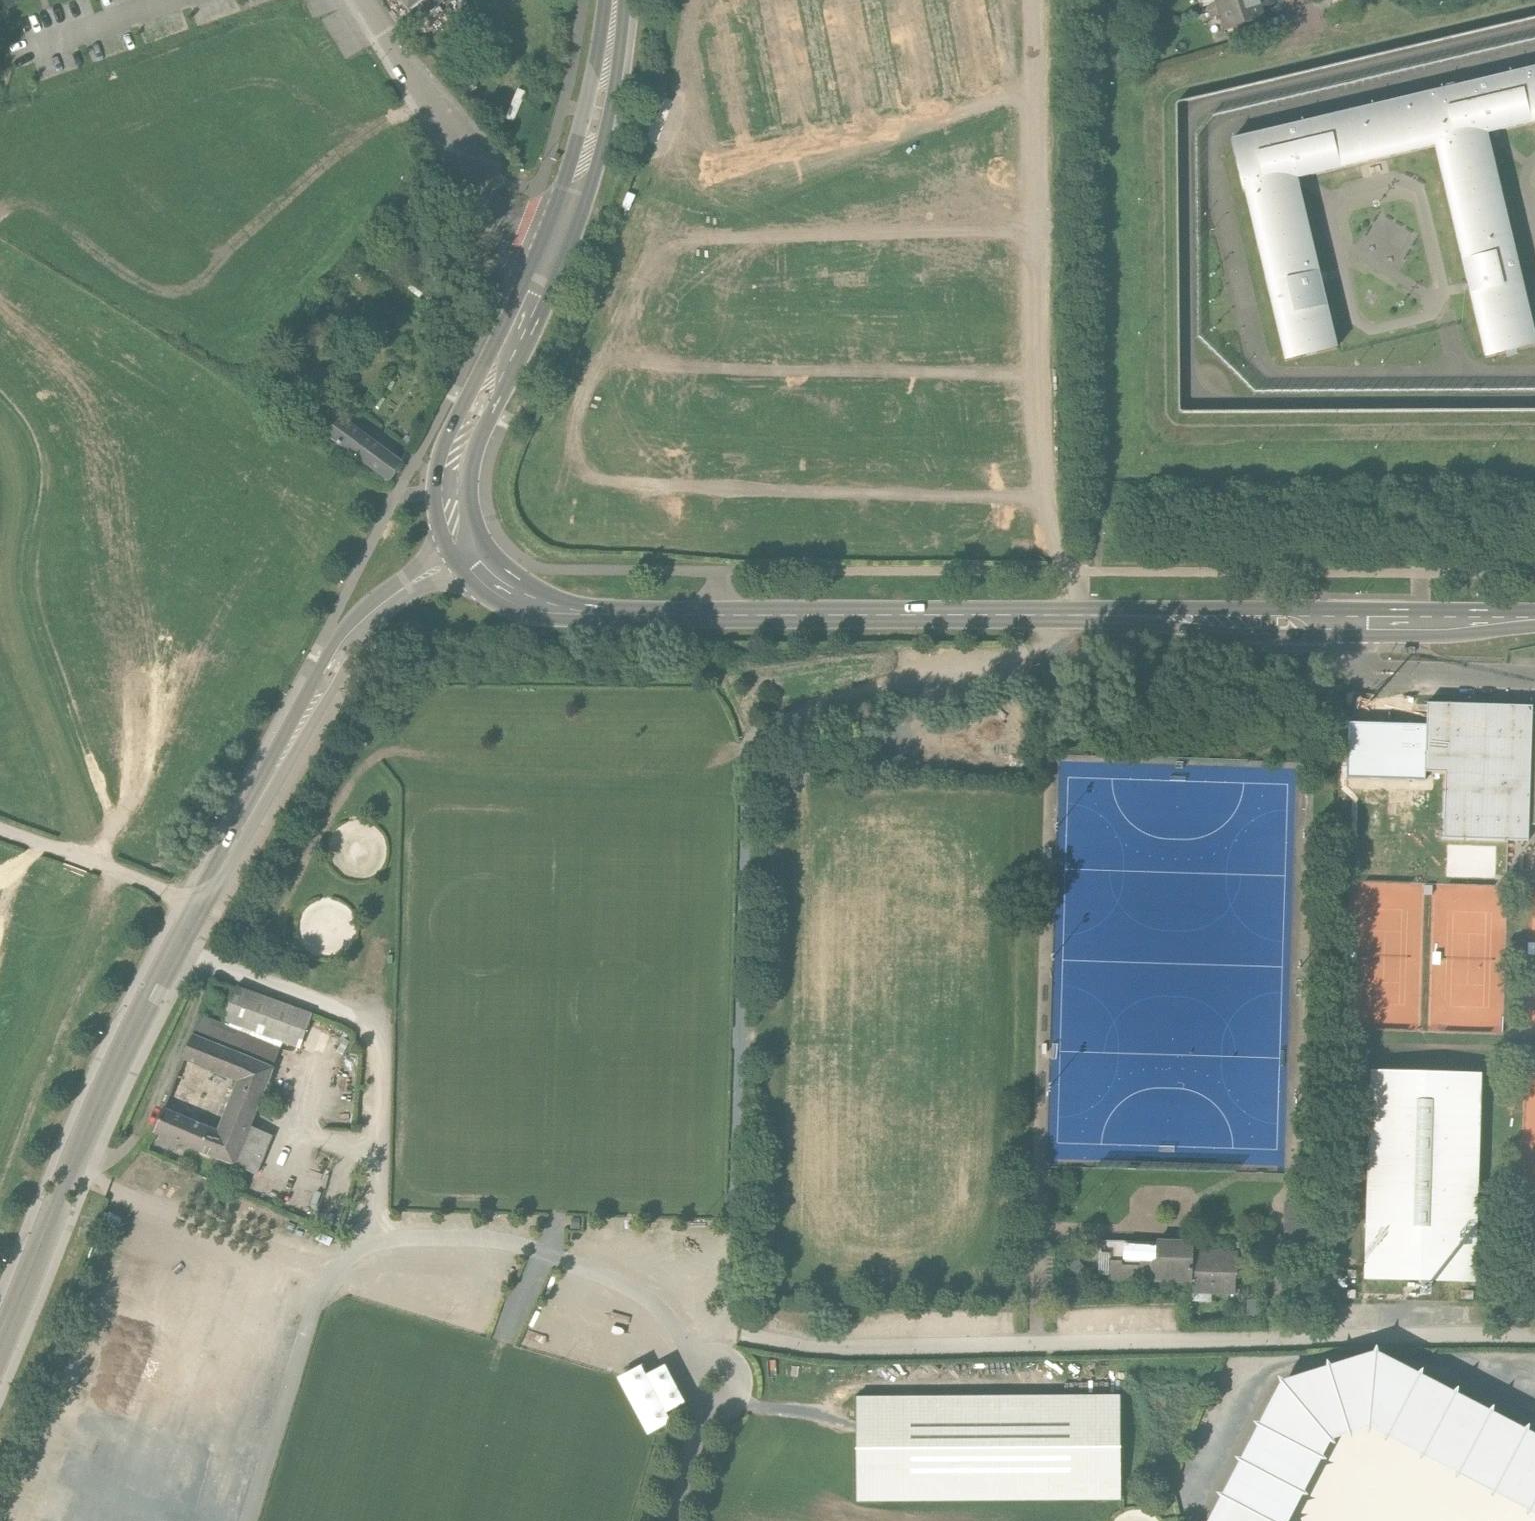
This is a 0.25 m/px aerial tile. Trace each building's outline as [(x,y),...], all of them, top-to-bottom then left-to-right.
[(409,11),(422,0),(400,0),(409,11)] [(1221,8),(1248,0),(1218,0),(1221,8)] [(1266,0),(1248,0),(1221,8),(1227,29),(1271,16),(1266,0)] [(1230,140),(1287,361),(1338,349),(1321,277),(1298,182),(1307,180),(1434,150),(1466,286),(1483,358),(1534,346),(1534,333),(1490,136),(1498,134),(1534,126),(1534,67),(1230,140)] [(403,464),(342,417),(329,434),(390,481),(403,464)] [(1534,717),(1534,711),(1426,708),(1424,771),(1447,771),(1446,840),(1532,842),(1532,821),(1534,717)] [(1358,766),(1399,766),(1400,716),(1359,715),(1358,766)] [(237,987),(220,1028),(280,1051),(284,1042),(300,1047),(311,1015),(237,987)] [(220,1028),(198,1020),(183,1057),(239,1080),(219,1131),(163,1109),(155,1130),(256,1173),(272,1135),(250,1126),(280,1051),(220,1028)] [(1374,1073),(1368,1280),(1479,1284),(1485,1076),(1374,1073)] [(1321,1205),(1286,1204),(1285,1238),(1320,1239),(1321,1205)] [(1112,1284),(1193,1285),(1193,1295),(1238,1296),(1239,1251),(1194,1250),(1194,1243),(1161,1243),(1160,1265),(1113,1265),(1112,1284)] [(1283,1382),(1335,1442),(1371,1429),(1379,1346),(1283,1382)] [(1379,1346),(1371,1429),(1534,1513),(1534,1428),(1379,1346)] [(644,1363),(619,1376),(650,1434),(674,1421),(669,1411),(689,1400),(668,1362),(649,1372),(644,1363)] [(1283,1382),(1210,1520),(1293,1520),(1335,1442),(1283,1382)] [(1121,1395),(856,1396),(857,1502),(1122,1501),(1121,1395)]
